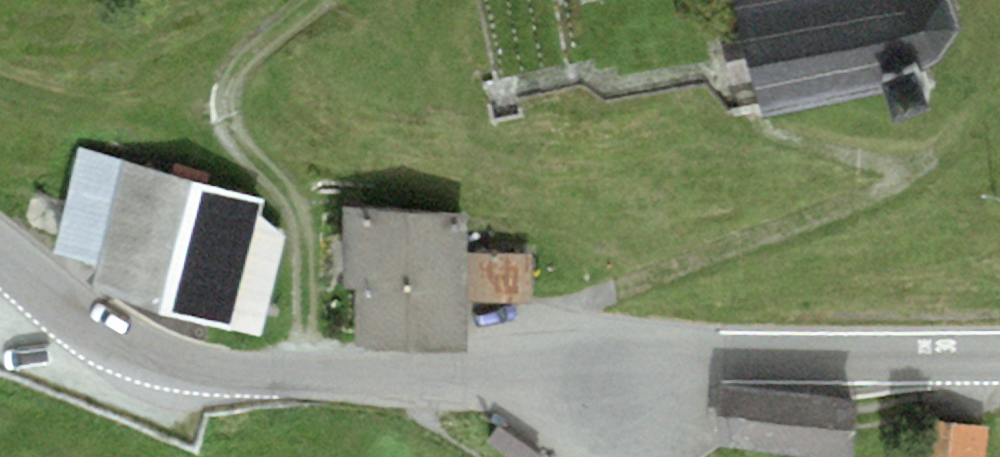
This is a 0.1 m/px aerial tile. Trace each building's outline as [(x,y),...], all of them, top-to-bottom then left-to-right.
[(732,6),(740,35),(751,80),(762,117),(884,92),(892,118),(928,107),(916,71),(937,58),(958,29),(951,0),(762,0),(732,6)] [(751,80),(740,35),(720,40),(731,85),(751,80)] [(260,337),(288,235),(257,213),(260,199),(80,150),(52,252),(96,264),(89,291),(260,337)] [(465,210),(344,208),(342,290),(355,290),(354,343),(463,345),(464,302),(464,252),(465,210)] [(464,252),(464,302),(530,301),(530,252),(464,252)] [(915,418),(911,456),(984,456),(987,425),(915,418)] [(497,425),(486,442),(508,456),(540,456),(541,455),(497,425)]
